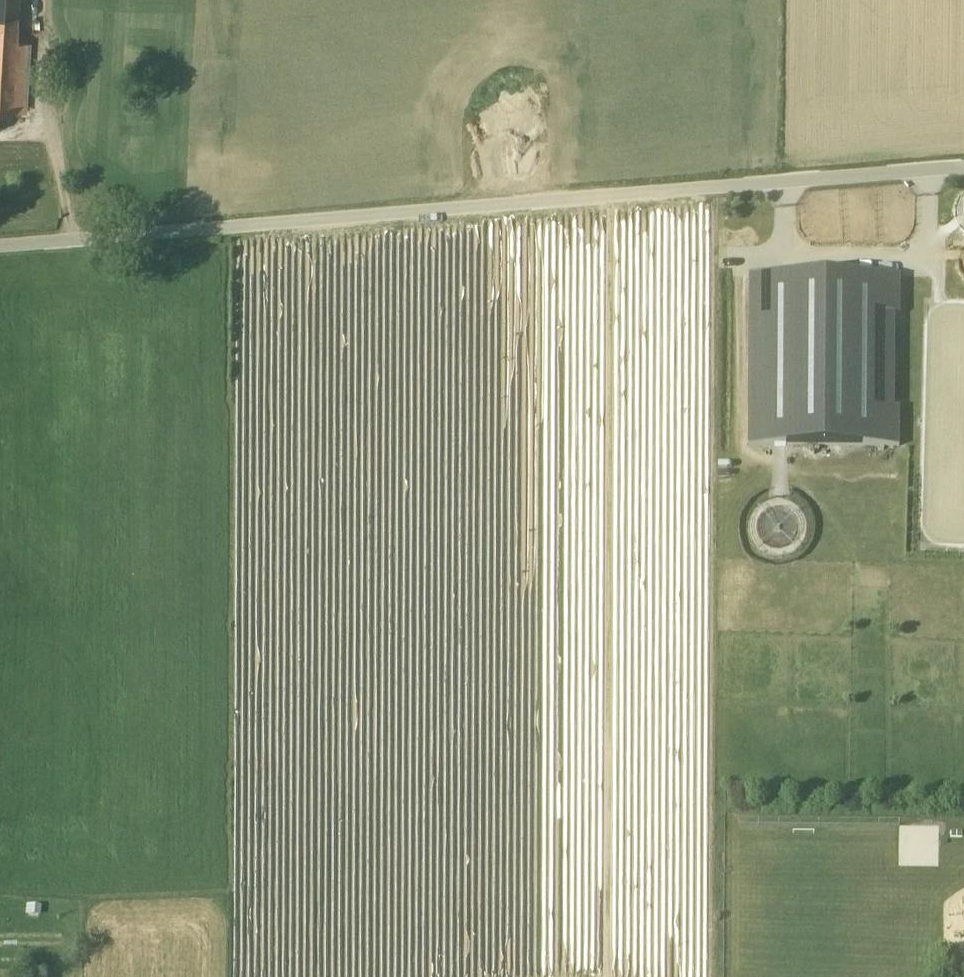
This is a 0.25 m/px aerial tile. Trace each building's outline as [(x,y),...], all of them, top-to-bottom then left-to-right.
[(22,0),(0,0),(0,29),(18,30),(18,31),(20,31),(22,0)] [(16,59),(18,31),(18,30),(0,29),(0,58),(16,59)] [(20,31),(18,31),(16,59),(0,58),(0,115),(0,111),(21,112),(22,97),(24,98),(27,43),(23,42),(24,31),(20,31)] [(901,296),(901,286),(901,276),(762,275),(761,446),(900,447),(900,446),(899,446),(899,408),(885,408),(886,315),(900,315),(900,296),(901,296)]
